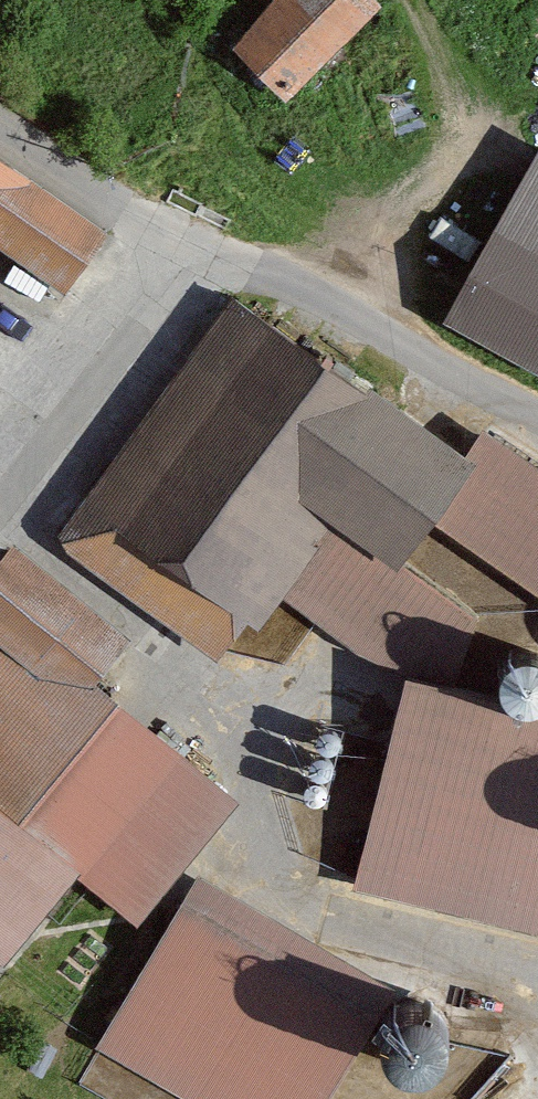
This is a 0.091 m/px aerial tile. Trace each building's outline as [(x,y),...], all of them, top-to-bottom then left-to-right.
[(395,0),(286,0),(249,43),(309,90),(396,1),(395,0)] [(0,145),(0,255),(13,236),(81,282),(120,225),(0,145)] [(461,317),(537,355),(537,164),(461,317)] [(483,451),(245,286),(64,543),(234,662),(290,583),(427,680),(479,716),(498,689),(529,644),(422,569),(457,529),(500,462),(483,451)] [(483,451),(500,462),(457,529),(537,581),(537,452),(499,426),(483,451)] [(17,532),(0,553),(0,786),(99,863),(90,875),(157,927),(261,794),(111,678),(147,632),(17,532)] [(427,680),(369,882),(537,929),(537,699),(498,689),(479,716),(427,680)] [(0,786),(0,985),(90,875),(99,863),(0,786)] [(214,867),(106,1044),(198,1098),(337,1098),(407,984),(214,867)]
